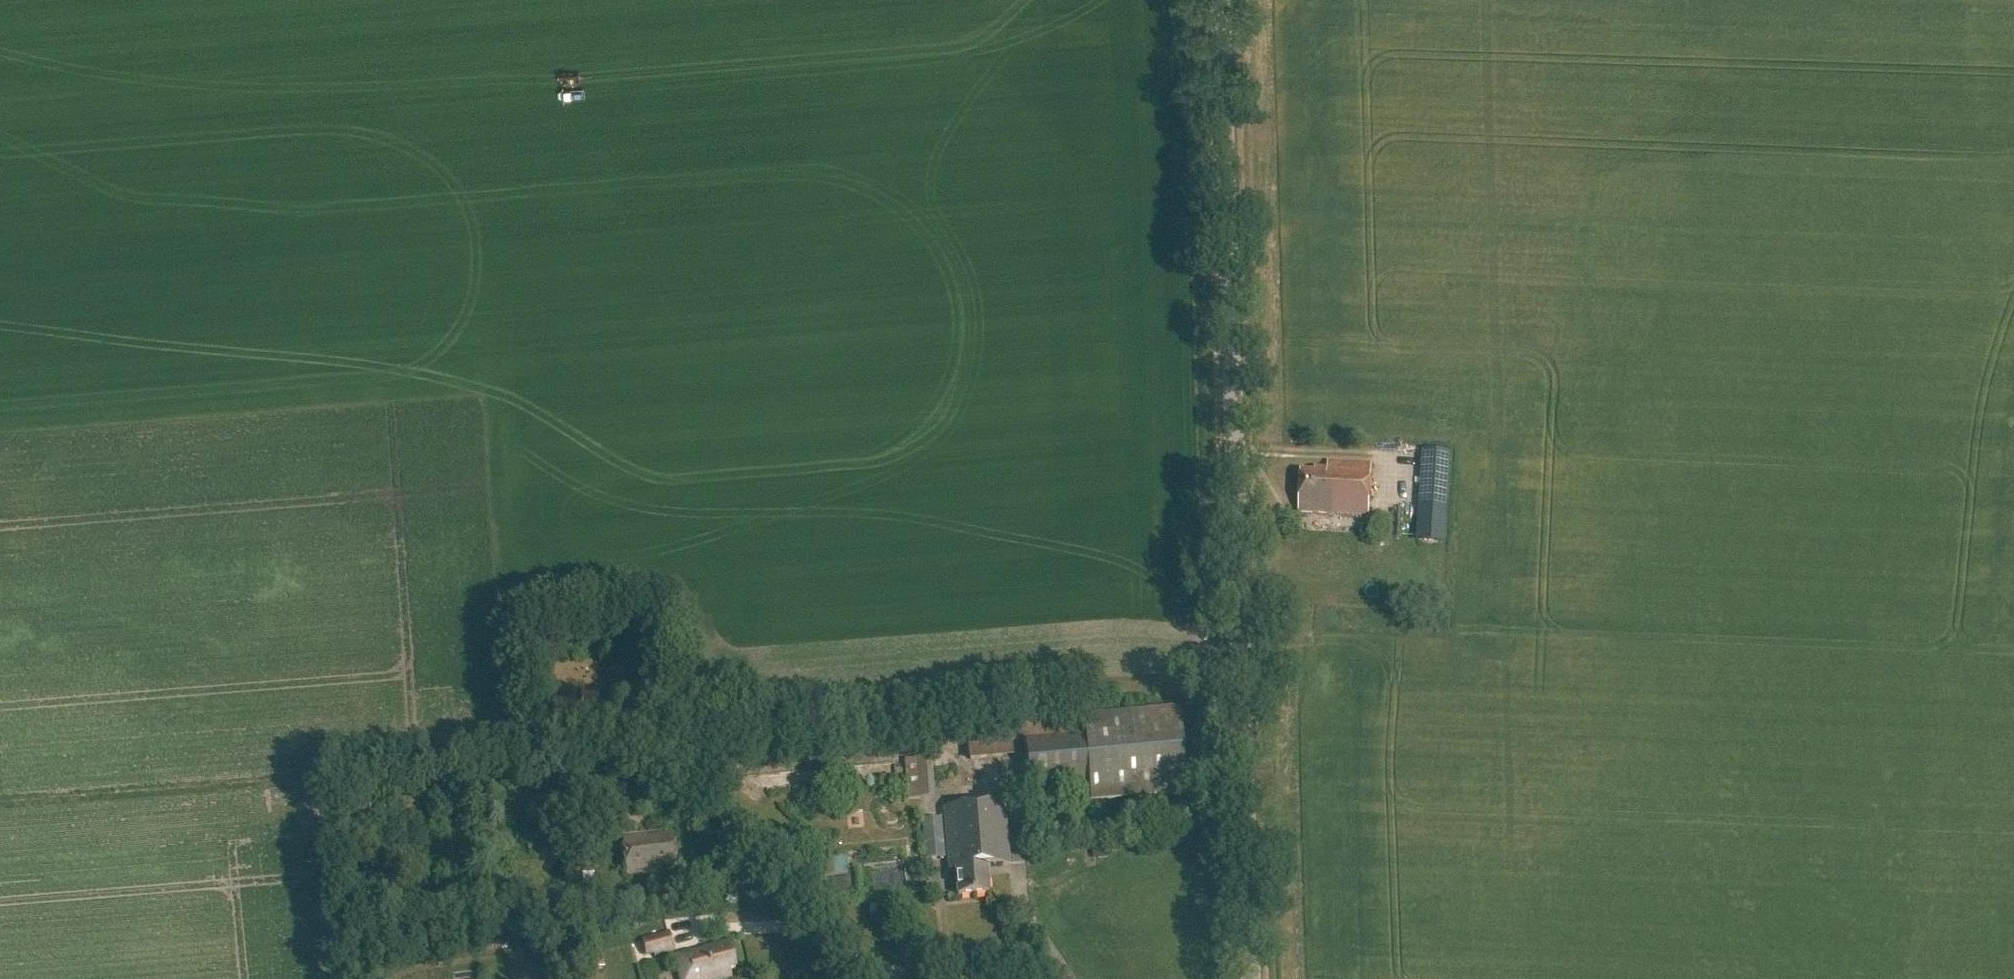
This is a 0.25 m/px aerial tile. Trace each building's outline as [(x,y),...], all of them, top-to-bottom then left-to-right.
[(1427,460),(1422,536),(1445,538),(1449,461),(1427,460)] [(1298,477),(1297,515),(1368,518),(1371,465),(1328,463),(1327,473),(1314,472),(1314,478),(1298,477)] [(1023,719),(1029,786),(1088,781),(1090,799),(1187,792),(1179,707),(1082,715),(1081,701),(1069,702),(1070,714),(1023,719)] [(935,798),(932,756),(903,758),(906,799),(935,798)] [(862,793),(845,794),(847,817),(864,816),(862,793)] [(950,869),(953,869),(956,896),(988,893),(985,868),(1011,866),(1005,802),(944,808),(950,869)] [(923,820),(926,861),(945,860),(942,819),(923,820)] [(679,864),(676,837),(666,838),(665,832),(623,836),(626,876),(667,872),(666,865),(679,864)] [(1093,850),(1093,859),(1108,858),(1108,849),(1093,850)] [(651,948),(655,959),(675,953),(671,942),(651,948)] [(727,942),(675,956),(681,978),(724,978),(730,977),(728,971),(734,969),(727,942)]
